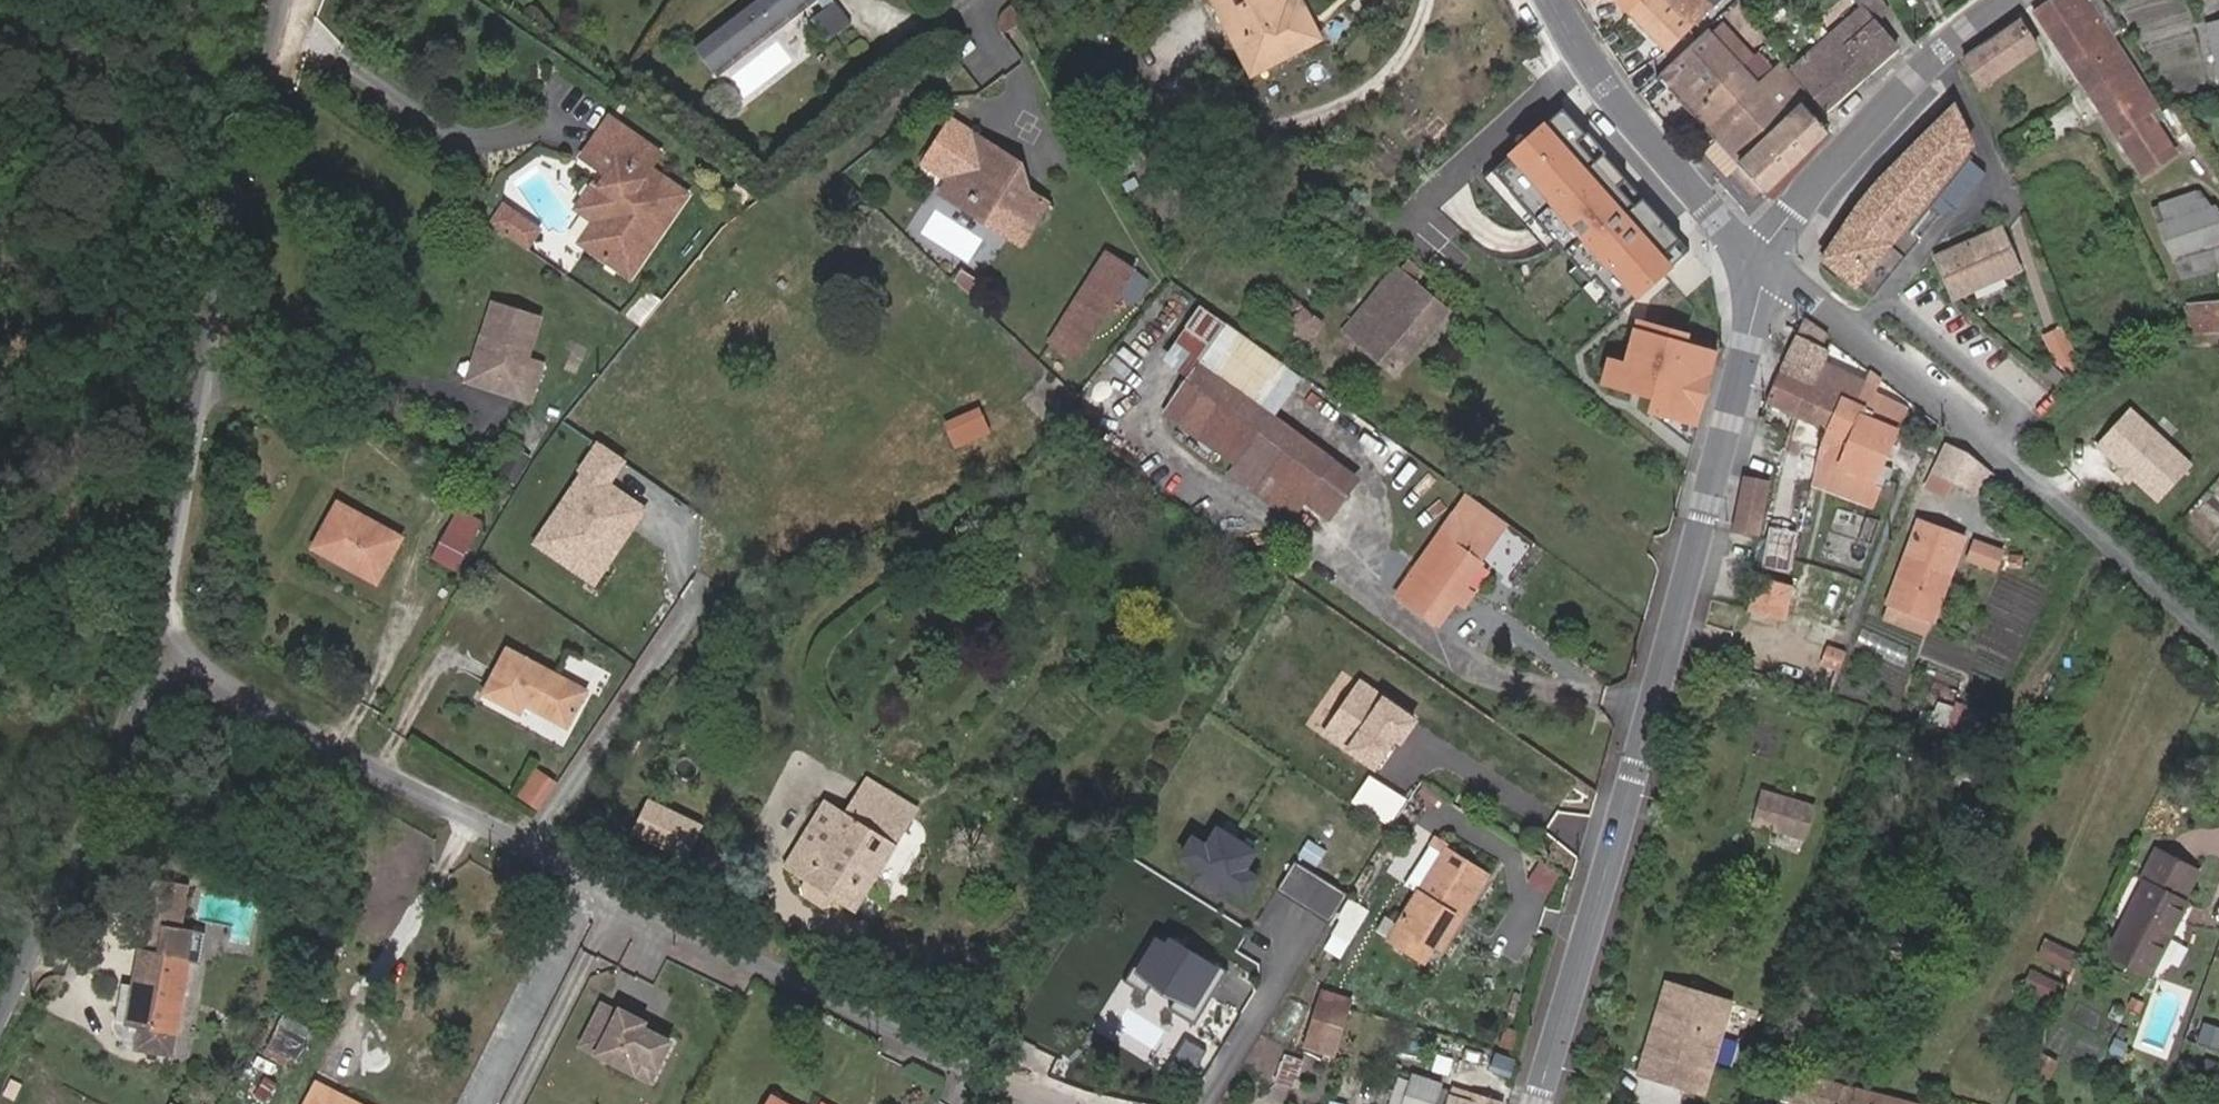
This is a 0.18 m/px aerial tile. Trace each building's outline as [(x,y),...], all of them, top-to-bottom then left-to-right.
[(803,0),(756,0),(696,48),(714,71),(803,0)] [(852,21),(836,0),(834,0),(825,8),(813,17),(830,38),(852,21)] [(1323,38),(1302,0),(1295,0),(1289,3),(1287,0),(1217,0),(1254,72),(1323,38)] [(1632,16),(1650,0),(1617,0),(1632,16)] [(1632,16),(1666,51),(1717,0),(1650,0),(1632,16)] [(2033,13),(2057,48),(2077,36),(2065,20),(2079,12),(2071,0),(2052,0),(2033,13)] [(2057,48),(2067,63),(2112,35),(2089,0),(2071,0),(2079,12),(2065,20),(2077,36),(2057,48)] [(2112,35),(2121,30),(2102,0),(2089,0),(2112,35)] [(1015,3),(1001,13),(1000,25),(1005,33),(1026,21),(1015,3)] [(1861,8),(1794,67),(1828,107),(1896,46),(1861,8)] [(2022,20),(1963,60),(1978,85),(2039,48),(2022,20)] [(2218,73),(2218,23),(2208,26),(2218,73)] [(1713,35),(1743,68),(1755,56),(1725,24),(1713,35)] [(1659,76),(1693,115),(1743,68),(1713,35),(1708,30),(1659,76)] [(2112,35),(2067,63),(2141,175),(2176,153),(2172,146),(2190,135),(2171,107),(2162,112),(2112,35)] [(1755,56),(1743,68),(1758,85),(1773,70),(1758,54),(1755,56)] [(924,85),(935,99),(971,72),(960,58),(924,85)] [(1743,68),(1693,115),(1716,139),(1749,174),(1758,183),(1766,192),(1826,133),(1830,129),(1790,88),(1777,101),(1769,93),(1782,80),(1773,70),(1758,85),(1743,68)] [(1790,88),(1782,80),(1769,93),(1777,101),(1790,88)] [(1923,204),(1926,199),(1964,154),(1972,143),(1955,106),(1879,182),(1861,204),(1824,257),(1873,297),(1920,239),(1904,226),(1910,219),(1917,224),(1929,209),(1923,204)] [(1557,109),(1486,174),(1614,314),(1685,250),(1557,109)] [(651,168),(662,152),(611,118),(584,157),(605,171),(610,175),(616,179),(609,189),(603,185),(598,182),(583,203),(606,219),(608,230),(595,250),(619,267),(632,248),(646,257),(671,221),(678,210),(659,197),(647,215),(628,202),(640,184),(651,168)] [(996,208),(987,222),(1023,245),(1049,203),(1032,192),(1022,163),(953,121),(927,162),(954,180),(996,208)] [(1749,174),(1716,139),(1708,147),(1740,182),(1758,200),(1766,192),(1758,183),(1749,174)] [(1956,209),(1986,172),(1964,154),(1926,199),(1944,215),(1956,209)] [(689,194),(651,168),(640,184),(628,202),(647,215),(659,197),(678,210),(689,194)] [(944,194),(987,222),(996,208),(954,180),(944,194)] [(595,250),(608,230),(606,219),(583,203),(579,209),(598,222),(583,242),(595,250)] [(542,230),(507,205),(494,223),(529,248),(542,230)] [(2160,223),(2174,261),(2218,248),(2218,225),(2213,207),(2160,223)] [(2001,228),(1936,256),(1954,297),(2019,269),(2001,228)] [(633,276),(646,257),(632,248),(619,267),(633,276)] [(2174,261),(2181,279),(2218,269),(2218,248),(2174,261)] [(1116,299),(1134,271),(1111,256),(1093,284),(1116,299)] [(1123,294),(1137,301),(1151,274),(1138,266),(1123,294)] [(1397,373),(1452,309),(1399,266),(1346,331),(1397,373)] [(1104,317),(1116,299),(1093,284),(1081,302),(1104,317)] [(1261,344),(1288,365),(1323,322),(1295,299),(1293,303),(1287,298),(1275,312),(1281,322),(1261,344)] [(2190,317),(2218,316),(2218,300),(2189,301),(2190,317)] [(1080,355),(1104,317),(1081,302),(1056,339),(1080,355)] [(529,359),(543,319),(495,303),(485,335),(493,337),(484,363),(493,380),(518,388),(516,396),(533,402),(545,364),(529,359)] [(1632,315),(1624,354),(1606,351),(1599,383),(1647,392),(1644,410),(1702,422),(1718,344),(1688,338),(1690,326),(1632,315)] [(2190,317),(2191,332),(2218,331),(2218,316),(2190,317)] [(2063,323),(2045,332),(2062,366),(2080,358),(2063,323)] [(1263,408),(1292,367),(1288,365),(1261,344),(1231,324),(1202,365),(1263,408)] [(493,380),(484,363),(493,337),(485,335),(469,381),(477,384),(490,388),(516,396),(518,388),(493,380)] [(1765,399),(1797,413),(1824,359),(1828,351),(1798,335),(1765,399)] [(1824,359),(1797,413),(1828,429),(1844,391),(1858,396),(1865,381),(1824,359)] [(1263,408),(1202,365),(1168,412),(1241,465),(1234,474),(1295,518),(1308,501),(1344,527),(1366,496),(1329,470),(1335,460),(1263,408)] [(1881,376),(1871,367),(1865,381),(1858,396),(1844,391),(1828,429),(1818,453),(1843,463),(1841,467),(1880,482),(1908,408),(1874,393),(1881,376)] [(957,445),(995,430),(983,402),(946,418),(957,445)] [(2192,465),(2129,409),(2097,445),(2123,468),(2133,477),(2160,501),(2192,465)] [(650,500),(615,481),(630,454),(595,435),(535,546),(604,583),(650,500)] [(1981,492),(1992,473),(1946,444),(1935,470),(1981,492)] [(2133,477),(2123,468),(2119,472),(2129,482),(2133,477)] [(1746,477),(1735,526),(1756,530),(1767,481),(1746,477)] [(1440,623),(1508,523),(1469,494),(1401,595),(1440,623)] [(378,583),(401,538),(340,505),(317,550),(378,583)] [(1920,519),(1889,601),(1931,617),(1963,536),(1920,519)] [(459,572),(478,540),(452,525),(433,558),(459,572)] [(1771,528),(1764,563),(1788,567),(1795,532),(1771,528)] [(1976,535),(1968,557),(1999,568),(2007,546),(1976,535)] [(1775,614),(1781,581),(1755,574),(1748,606),(1748,607),(1775,614)] [(1809,682),(1834,691),(1849,647),(1824,639),(1809,682)] [(568,728),(588,691),(510,649),(486,695),(522,714),(527,706),(568,728)] [(1355,675),(1323,734),(1384,767),(1416,708),(1355,675)] [(547,812),(562,789),(538,773),(523,795),(547,812)] [(1368,773),(1355,801),(1396,820),(1409,791),(1368,773)] [(865,807),(879,784),(869,778),(855,801),(865,807)] [(857,909),(912,817),(895,807),(900,797),(879,784),(865,807),(855,801),(847,816),(827,804),(811,830),(818,839),(815,844),(806,839),(788,868),(810,881),(805,889),(807,896),(826,907),(833,905),(838,898),(857,909)] [(1776,814),(1783,791),(1765,785),(1758,809),(1776,814)] [(1787,827),(1797,795),(1783,791),(1776,814),(1758,809),(1755,817),(1787,827)] [(1806,833),(1816,801),(1797,795),(1787,827),(1806,833)] [(912,817),(918,808),(900,797),(895,807),(912,817)] [(655,840),(670,810),(653,802),(639,832),(655,840)] [(689,856),(703,826),(670,810),(655,840),(689,856)] [(1273,864),(1200,820),(1176,861),(1249,904),(1273,864)] [(818,839),(811,830),(806,839),(815,844),(818,839)] [(1461,916),(1487,874),(1447,849),(1451,842),(1438,833),(1413,873),(1427,881),(1392,937),(1427,959),(1435,947),(1432,945),(1453,912),(1461,916)] [(2145,882),(2109,954),(2149,973),(2185,902),(2180,900),(2197,866),(2162,849),(2145,882)] [(1281,890),(1337,916),(1351,887),(1294,861),(1281,890)] [(174,1055),(189,962),(202,964),(207,933),(182,928),(189,886),(154,879),(146,924),(148,924),(131,1024),(142,1026),(138,1049),(174,1055)] [(1225,976),(1152,933),(1124,981),(1197,1024),(1225,976)] [(1704,1081),(1729,1002),(1666,982),(1640,1064),(1660,1070),(1657,1078),(1682,1086),(1686,1075),(1704,1081)] [(1334,1053),(1352,998),(1324,990),(1307,1045),(1334,1053)] [(647,1021),(625,1008),(617,1021),(604,1013),(589,1039),(638,1067),(643,1058),(658,1067),(672,1042),(644,1026),(647,1021)] [(271,1041),(301,1055),(313,1030),(284,1016),(271,1041)] [(1657,1078),(1660,1070),(1640,1064),(1638,1072),(1657,1078)] [(1857,1089),(1788,1073),(1779,1103),(1853,1103),(1857,1089)] [(1406,1103),(1435,1103),(1442,1083),(1417,1074),(1406,1103)] [(1701,1092),(1704,1081),(1686,1075),(1682,1086),(1701,1092)] [(320,1083),(309,1103),(361,1103),(320,1083)] [(1504,1102),(1476,1094),(1454,1087),(1452,1094),(1449,1103),(1504,1103),(1504,1102)] [(1857,1089),(1853,1103),(1920,1103),(1857,1089)]
